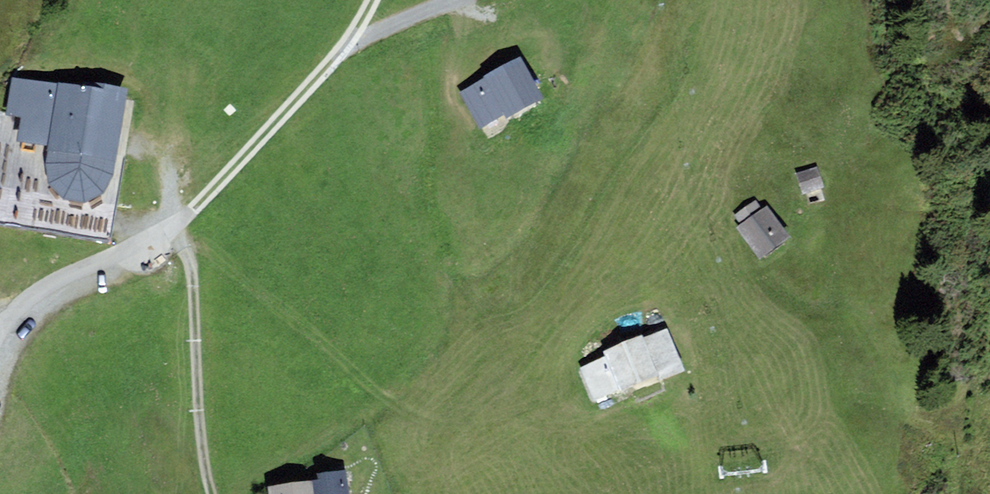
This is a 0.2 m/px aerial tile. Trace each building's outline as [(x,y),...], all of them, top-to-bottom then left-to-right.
[(520,55),(484,75),(486,78),(461,93),(481,128),(503,115),(505,119),(544,97),(520,55)] [(120,84),(17,77),(15,110),(15,115),(34,117),(32,143),(62,145),(62,175),(69,194),(91,203),(113,197),(127,184),(134,160),(135,145),(138,81),(120,79),(120,84)] [(795,177),(802,196),(825,187),(817,168),(795,177)] [(735,213),(742,223),(760,210),(755,201),(735,213)] [(735,228),(758,259),(789,238),(766,206),(760,210),(742,223),(735,228)] [(578,369),(593,403),(682,364),(667,330),(644,340),(642,336),(603,352),(605,357),(578,369)] [(268,493),(349,493),(346,474),(345,468),(318,473),(318,479),(314,479),(267,488),(268,493)]
